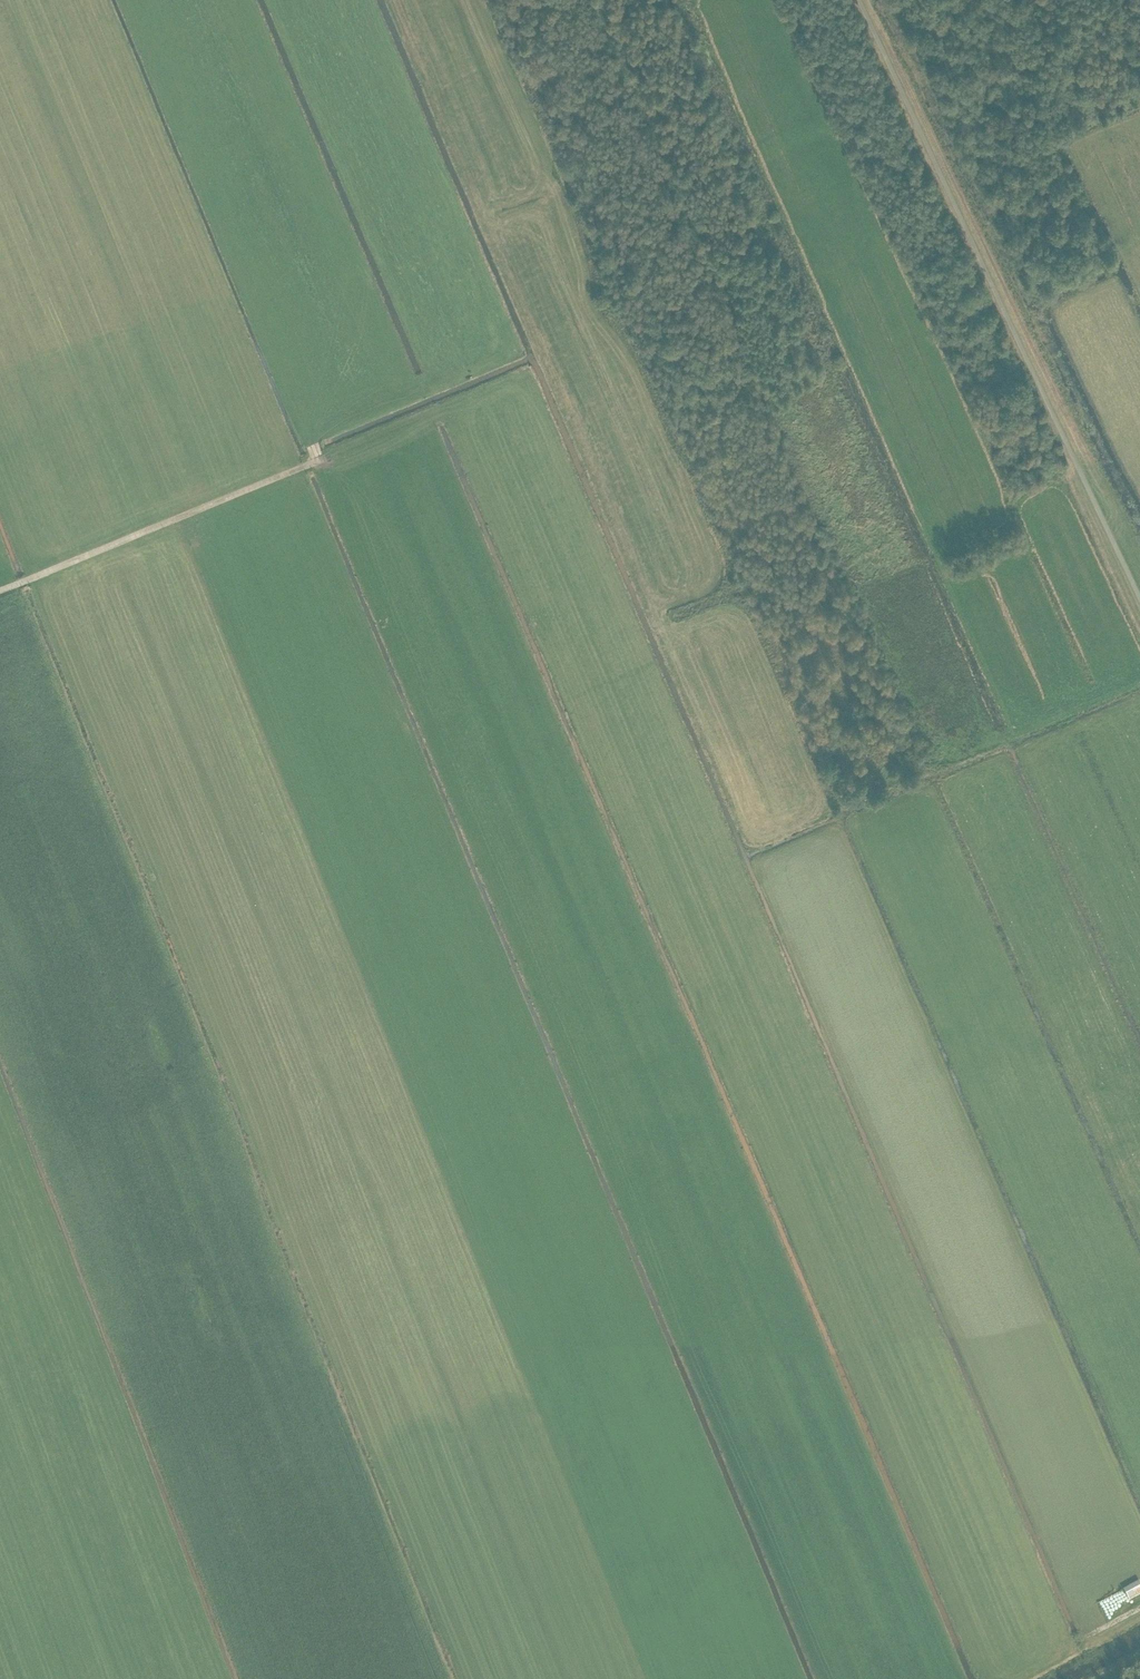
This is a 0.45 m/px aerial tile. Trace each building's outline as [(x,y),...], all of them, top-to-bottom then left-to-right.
[(1139,1595),(1139,1582),(1124,1590),(1129,1600),(1139,1595)]
